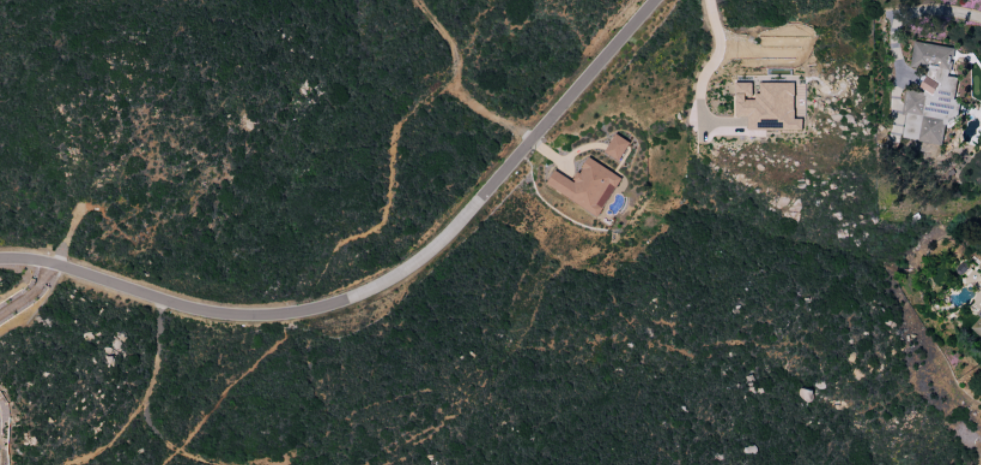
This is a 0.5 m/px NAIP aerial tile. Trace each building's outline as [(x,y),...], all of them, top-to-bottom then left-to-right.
[(954,49),(913,42),(909,67),(925,70),(921,92),(905,90),(900,115),(906,116),(904,127),(918,129),(916,142),(941,146),(945,122),(955,124),(959,101),(953,100),(957,78),(949,77),(954,49)] [(802,130),(802,119),(794,119),(794,83),(759,83),(759,94),(752,94),(752,83),(735,83),(735,117),(747,117),(747,130),(802,130)] [(629,143),(615,134),(604,153),(618,161),(629,143)] [(621,178),(587,157),(572,182),(554,171),(545,186),(597,217),(621,178)] [(976,315),(978,317),(968,331),(980,341),(980,308),(976,315)]
